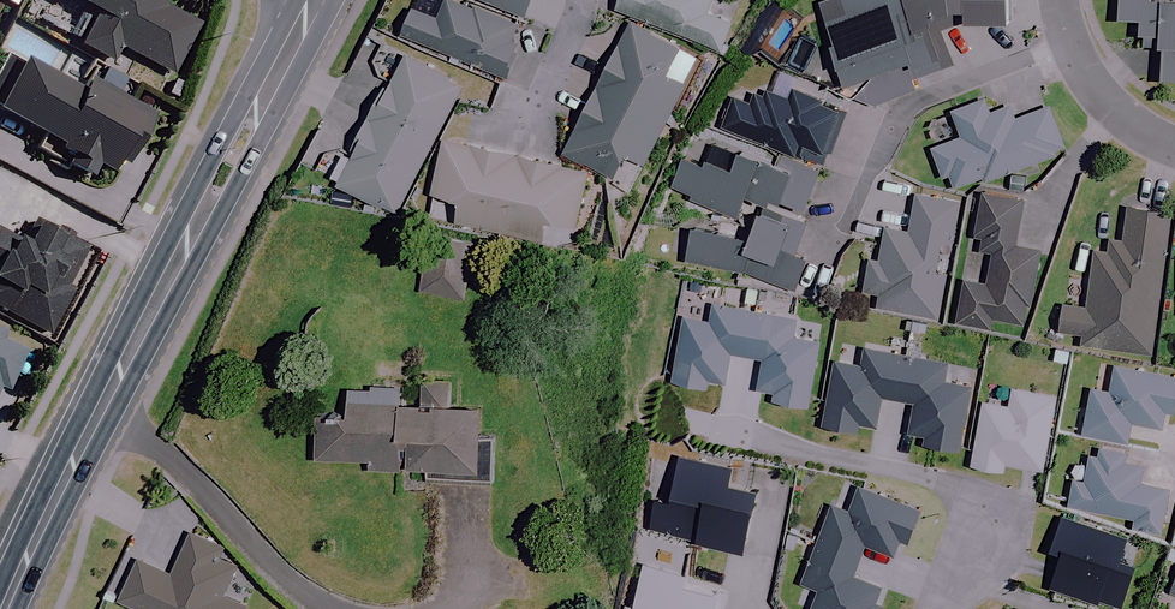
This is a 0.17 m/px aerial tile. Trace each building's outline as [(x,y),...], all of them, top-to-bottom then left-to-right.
[(61,9),(86,22),(75,44),(115,65),(121,53),(169,78),(197,23),(163,5),(165,0),(66,0),(61,9)] [(473,3),(472,6),(457,0),(442,0),(435,17),(409,6),(398,33),(504,77),(519,43),(512,40),(519,22),(473,3)] [(529,12),(534,0),(498,0),(529,12)] [(615,8),(721,49),(731,22),(706,12),(711,0),(618,0),(615,8)] [(1006,0),(838,0),(843,14),(819,23),(843,86),(911,60),(913,67),(946,55),(943,28),(966,19),(1007,15),(1006,0)] [(1174,80),(1174,0),(1115,0),(1114,18),(1138,20),(1136,46),(1159,47),(1157,79),(1174,80)] [(679,47),(626,20),(560,151),(632,187),(684,84),(666,74),(679,47)] [(463,83),(388,45),(373,73),(385,80),(348,151),(352,153),(335,184),(394,215),(463,83)] [(125,102),(133,86),(87,64),(74,89),(0,53),(0,117),(37,135),(30,151),(90,180),(98,164),(115,172),(144,111),(125,102)] [(752,90),(750,97),(734,91),(721,125),(796,154),(801,139),(826,149),(841,110),(820,102),(822,98),(790,86),(786,97),(765,89),(763,94),(752,90)] [(997,110),(992,96),(949,112),(957,134),(928,145),(939,177),(945,175),(950,189),(980,178),(982,182),(1055,155),(1052,147),(1060,145),(1045,106),(1012,118),(1007,106),(997,110)] [(586,171),(443,139),(431,193),(459,200),(454,221),(542,240),(546,220),(574,226),(586,171)] [(773,164),(738,150),(729,173),(682,155),(669,189),(738,214),(745,197),(768,205),(770,198),(803,211),(818,170),(777,155),(773,164)] [(979,191),(971,233),(977,234),(975,249),(990,252),(985,281),(963,278),(955,323),(990,329),(992,319),(1025,325),(1038,248),(1014,244),(1022,199),(979,191)] [(880,227),(876,244),(874,258),(864,256),(858,291),(877,294),(875,306),(936,318),(945,274),(934,272),(940,241),(950,243),(959,201),(913,192),(905,232),(880,227)] [(1169,212),(1124,206),(1118,252),(1090,248),(1082,307),(1060,304),(1056,331),(1080,334),(1079,344),(1150,354),(1169,212)] [(757,211),(750,240),(690,226),(682,260),(745,275),(772,281),(797,287),(804,257),(797,255),(806,218),(780,211),(779,216),(757,211)] [(46,337),(71,290),(65,287),(84,249),(31,221),(19,243),(0,233),(0,313),(46,337)] [(473,240),(432,233),(421,291),(463,299),(473,240)] [(710,303),(708,319),(679,314),(667,381),(723,391),(730,353),(762,359),(755,398),(807,406),(818,342),(792,338),(795,317),(710,303)] [(5,392),(21,352),(0,343),(0,390),(5,392)] [(964,366),(946,364),(947,359),(862,348),(860,364),(831,361),(822,427),(876,434),(881,399),(911,403),(906,442),(961,449),(969,385),(962,384),(964,366)] [(1128,442),(1131,427),(1158,432),(1162,411),(1172,413),(1174,394),(1174,376),(1112,365),(1108,391),(1089,388),(1081,434),(1128,442)] [(480,431),(481,405),(459,404),(461,373),(426,372),(426,381),(348,377),(347,407),(317,406),(315,459),(368,461),(367,470),(398,472),(493,476),(495,432),(480,431)] [(1041,469),(1053,395),(1053,391),(1007,384),(1006,388),(988,385),(985,401),(980,400),(970,466),(1002,471),(1003,463),(1041,469)] [(1125,460),(1126,453),(1096,447),(1095,454),(1086,452),(1084,460),(1081,459),(1077,478),(1073,477),(1067,506),(1083,509),(1132,520),(1131,528),(1158,533),(1168,489),(1136,483),(1140,464),(1125,460)] [(733,462),(677,454),(671,503),(653,500),(648,536),(698,542),(693,581),(743,588),(756,486),(731,483),(733,462)] [(801,585),(815,590),(808,608),(882,608),(889,589),(855,577),(865,548),(900,560),(918,509),(856,487),(847,512),(829,505),(801,585)] [(1139,542),(1060,516),(1049,548),(1058,551),(1047,585),(1117,608),(1133,561),(1139,542)] [(188,531),(170,571),(136,555),(117,597),(143,608),(245,608),(247,605),(223,594),(235,565),(219,558),(224,547),(188,531)] [(636,563),(626,608),(712,608),(717,589),(684,582),(686,573),(636,563)]
